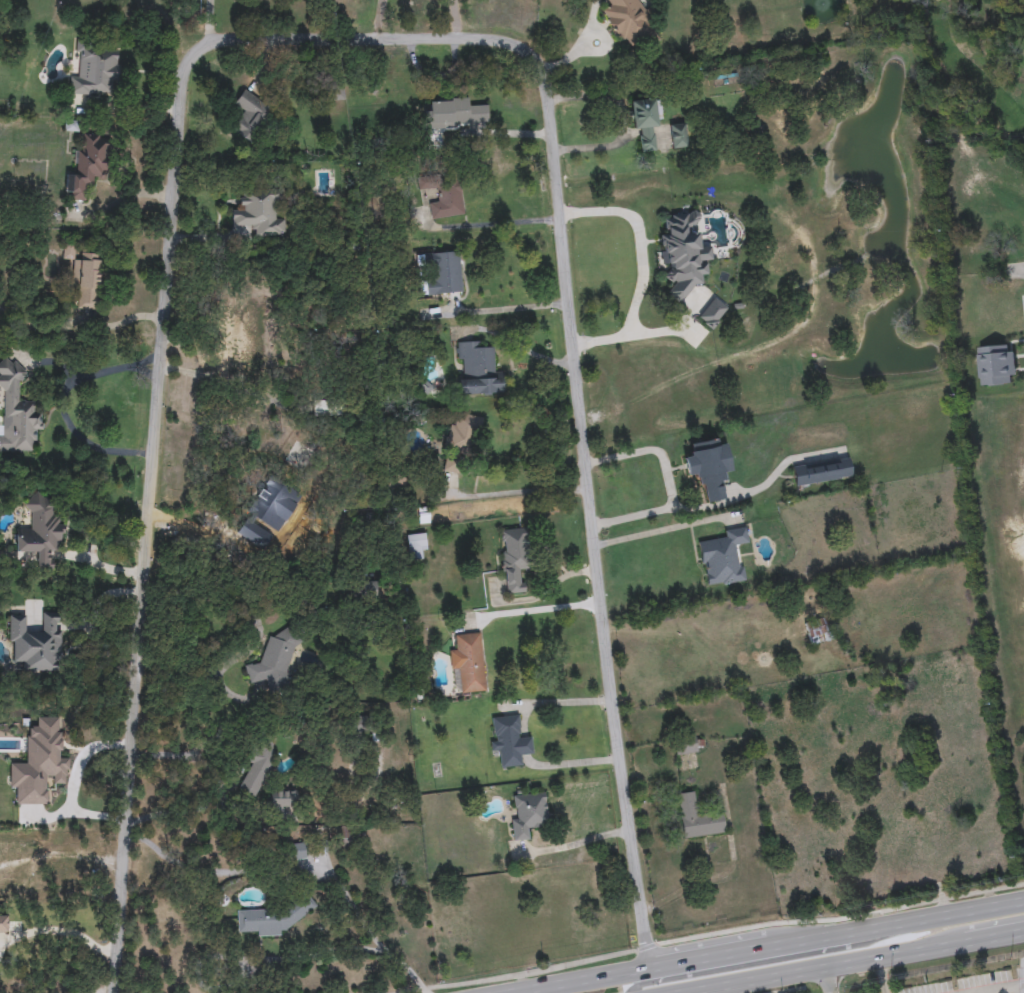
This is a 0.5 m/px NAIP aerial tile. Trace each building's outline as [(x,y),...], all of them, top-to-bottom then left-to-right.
[(610,6),(606,0),(637,0),(659,36),(629,55),(602,11),(610,6)] [(69,94),(70,74),(78,74),(79,41),(89,42),(89,50),(118,50),(117,95),(69,94)] [(231,129),(243,111),(234,105),(244,90),(270,107),(248,140),(231,129)] [(633,129),(630,101),(659,98),(662,123),(652,124),(655,151),(641,153),(638,129),(633,129)] [(467,106),(487,106),(487,127),(424,127),(424,109),(430,109),(430,99),(467,99),(467,106)] [(672,148),(669,125),(684,124),(686,147),(672,148)] [(64,192),(65,174),(76,175),(79,134),(101,136),(96,202),(71,200),(72,192),(64,192)] [(252,226),(231,226),(231,206),(242,206),(242,192),(278,192),(277,238),(252,237),(252,226)] [(74,247),(73,258),(63,257),(65,246),(74,247)] [(462,292),(426,295),(425,277),(433,276),(432,253),(459,251),(462,292)] [(75,309),(77,261),(80,261),(81,252),(101,253),(98,310),(75,309)] [(504,394),(458,395),(457,377),(463,377),(462,360),(456,360),(455,342),(481,341),(482,348),(493,348),(493,372),(503,371),(504,394)] [(982,387),(981,380),(980,380),(978,357),(979,357),(978,349),(1009,347),(1010,355),(1015,354),(1017,377),(1011,378),(1012,385),(982,387)] [(34,451),(0,452),(0,426),(1,426),(0,396),(0,366),(2,366),(1,360),(19,360),(21,401),(32,401),(33,412),(40,412),(41,430),(33,431),(34,451)] [(313,400),(345,400),(345,420),(313,420),(313,400)] [(479,417),(470,464),(457,461),(455,470),(442,467),(452,412),(479,417)] [(691,443),(724,437),(730,473),(721,475),(725,500),(704,503),(700,474),(687,476),(683,455),(693,454),(691,443)] [(795,486),(792,465),(849,457),(851,478),(795,486)] [(276,532),(246,514),(266,480),(297,498),(276,532)] [(15,529),(27,529),(29,495),(54,496),(52,524),(66,525),(66,535),(59,534),(58,552),(52,552),(52,570),(35,569),(36,553),(14,552),(15,529)] [(705,587),(698,544),(725,539),(724,530),(745,527),(748,544),(738,546),(744,581),(705,587)] [(529,569),(521,569),(522,593),(504,594),(501,529),(528,528),(529,569)] [(427,560),(407,561),(406,534),(426,534),(427,560)] [(9,615),(26,615),(26,633),(42,632),(42,614),(59,613),(60,671),(22,672),(22,662),(9,662),(9,615)] [(261,663),(269,634),(287,631),(299,635),(285,677),(286,684),(285,690),(268,692),(266,681),(248,683),(245,665),(261,663)] [(485,691),(453,694),(449,649),(457,648),(455,634),(480,632),(485,691)] [(507,766),(505,747),(497,748),(495,738),(503,737),(499,714),(526,711),(528,733),(532,732),(539,732),(541,749),(535,749),(529,750),(531,762),(507,766)] [(696,754),(675,755),(674,737),(695,736),(696,754)] [(278,748),(253,798),(236,789),(262,739),(278,748)] [(269,791),(296,791),(296,812),(269,812),(269,791)] [(725,833),(682,838),(677,794),(694,792),(697,817),(723,814),(725,833)] [(545,793),(547,827),(529,828),(530,840),(513,841),(510,795),(545,793)] [(305,844),(305,860),(287,860),(287,844),(305,844)]
